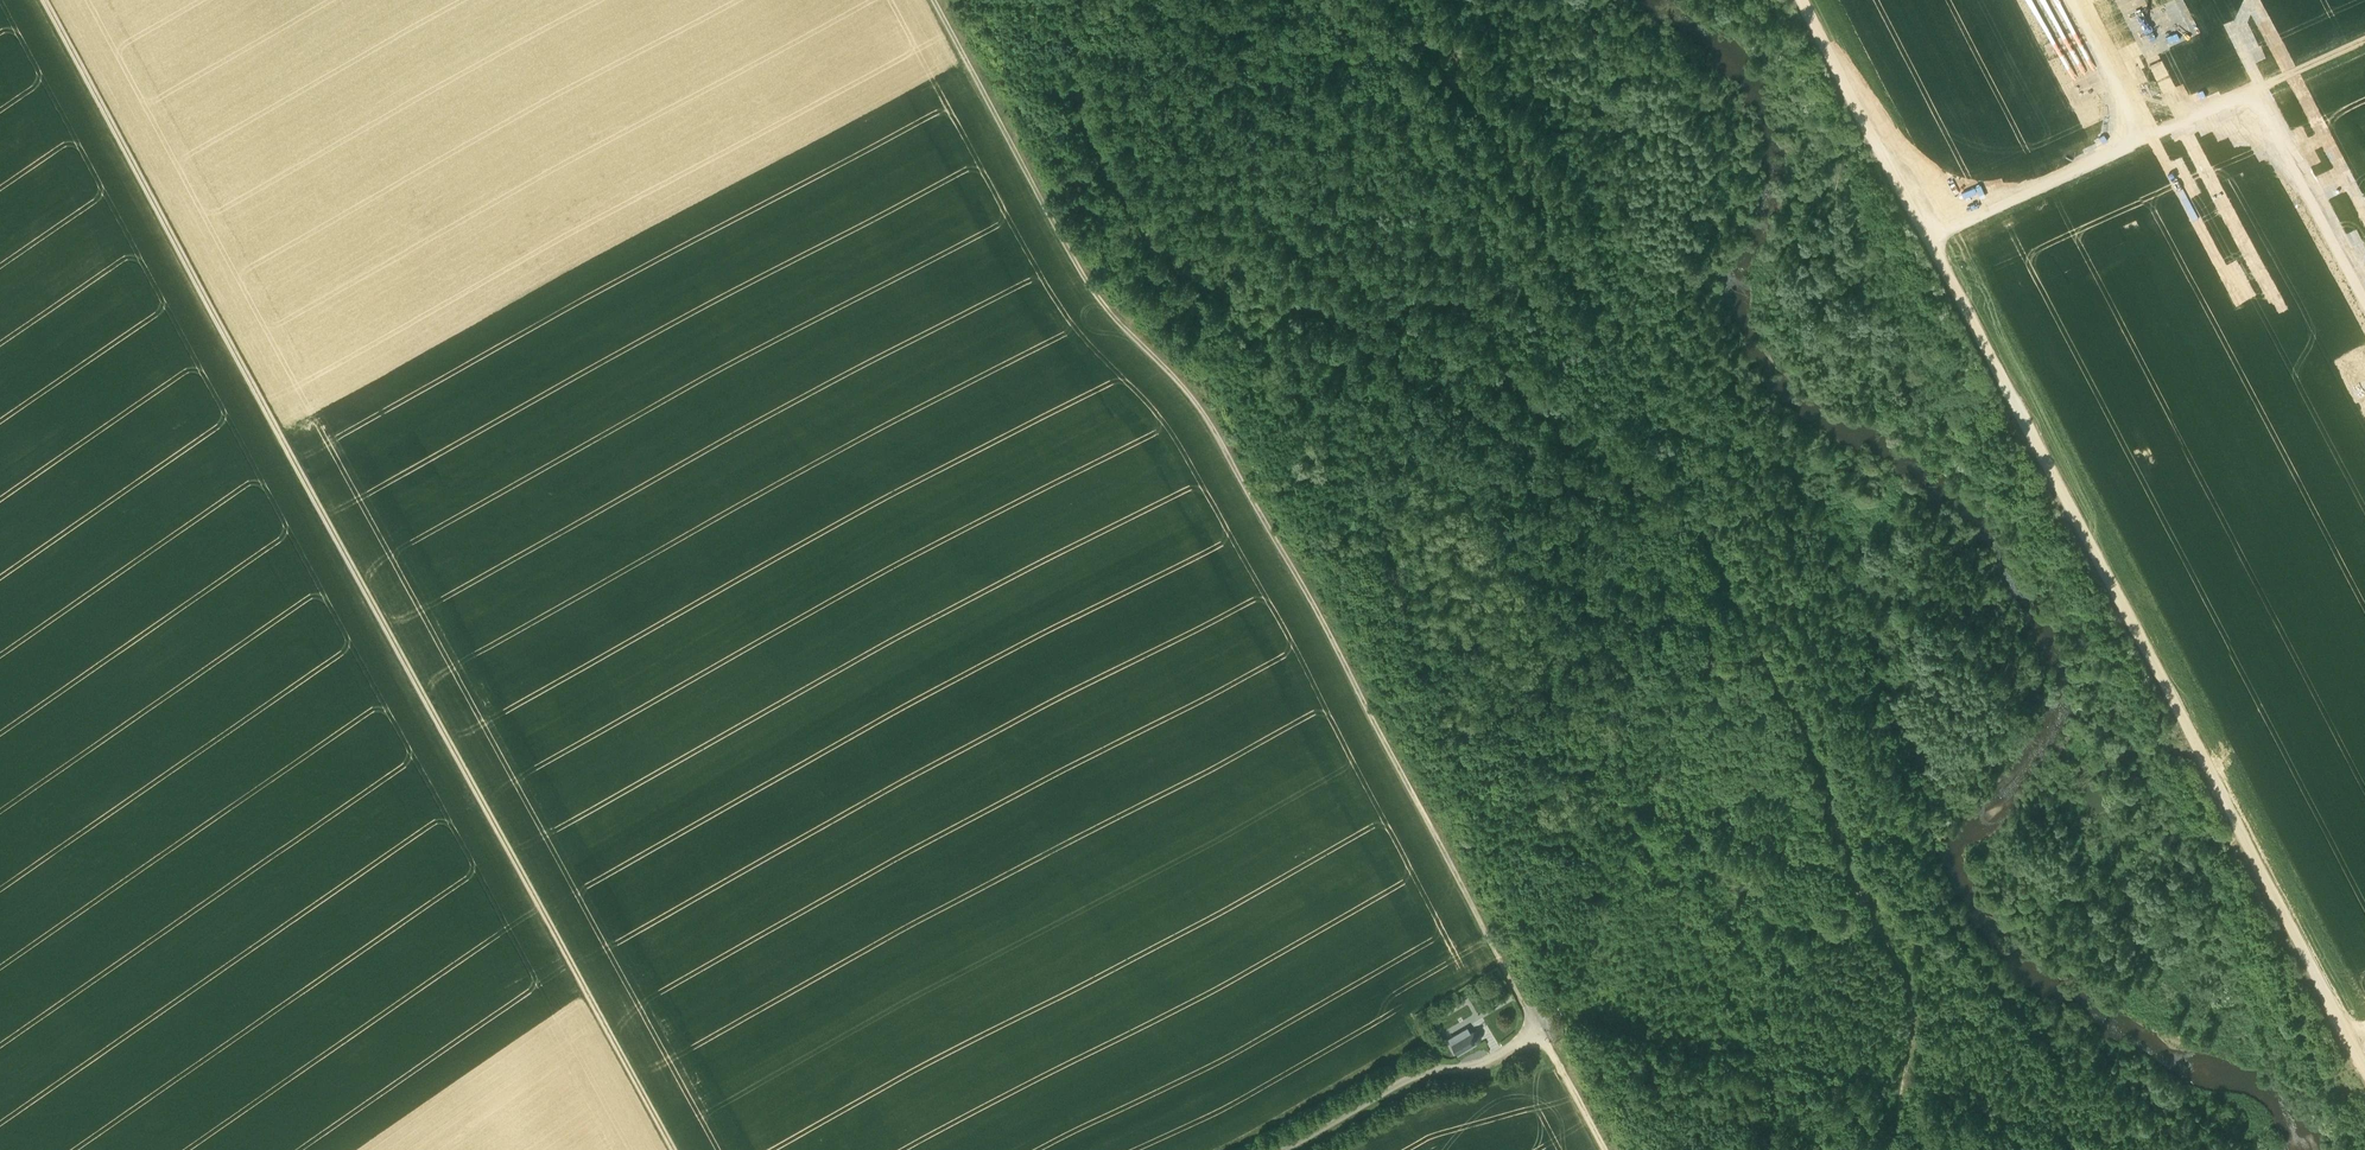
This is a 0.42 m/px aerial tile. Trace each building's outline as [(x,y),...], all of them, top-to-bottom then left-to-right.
[(1447,1018),(1457,1035),(1478,1024),(1479,1022),(1480,1020),(1481,1017),(1481,1015),(1479,1012),(1477,1011),(1475,1011),(1472,1012),(1470,1011),(1467,1007),(1447,1018)]
